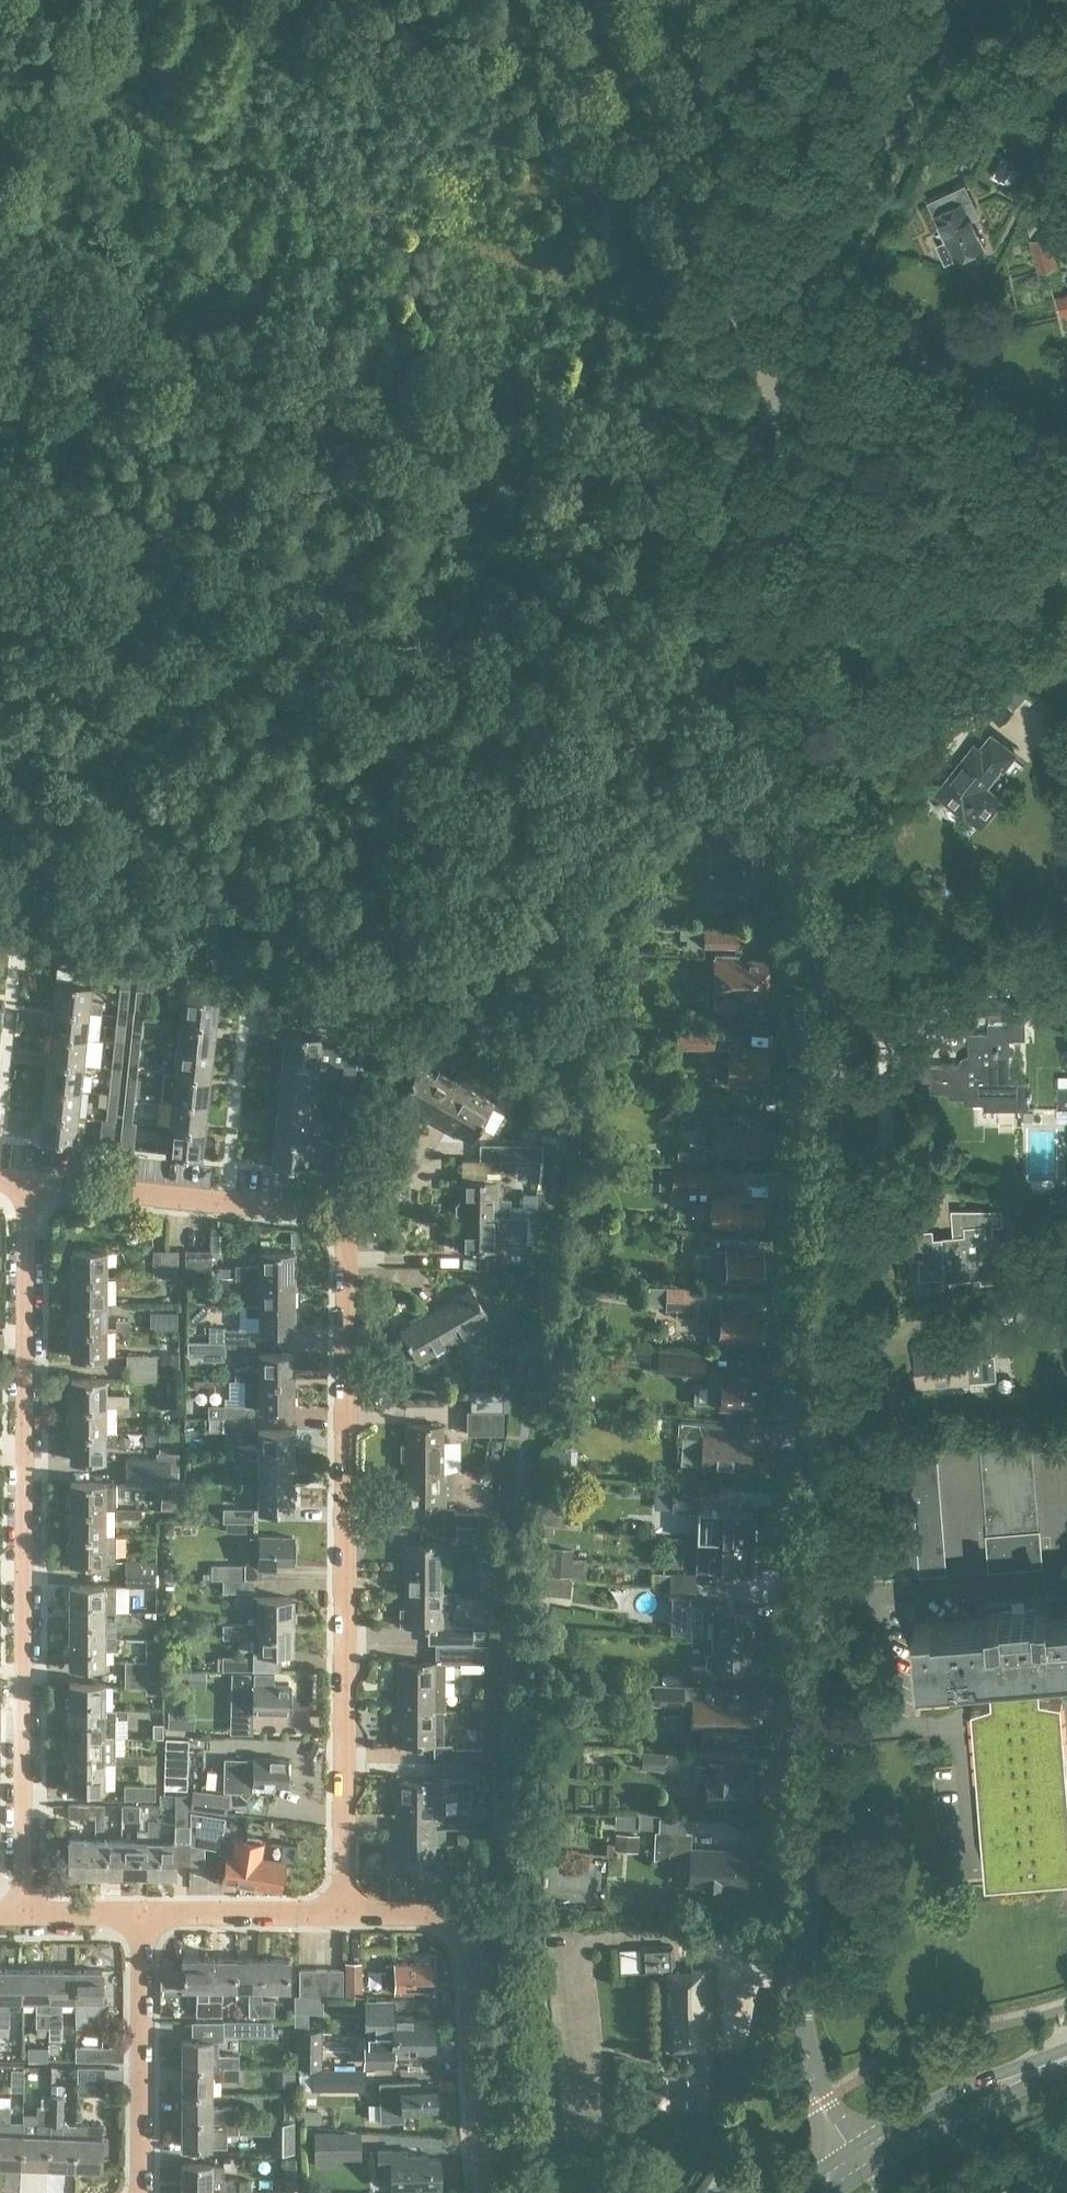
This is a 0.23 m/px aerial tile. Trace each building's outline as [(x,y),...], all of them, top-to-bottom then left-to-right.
[(1066,80),(1066,63),(1062,60),(1055,73),(1066,80)] [(1057,77),(1050,89),(1066,99),(1066,83),(1057,77)] [(1012,154),(1010,158),(999,181),(997,184),(1021,196),(1036,166),(1012,154)] [(944,261),(953,257),(954,258),(956,257),(962,262),(971,257),(971,250),(982,245),(970,219),(980,215),(965,183),(928,201),(946,239),(936,244),(944,261)] [(1037,268),(1056,263),(1044,221),(1028,226),(1031,238),(1029,239),(1037,268)] [(1066,312),(1066,292),(1056,295),(1060,313),(1066,312)] [(1027,696),(1007,677),(980,705),(1000,724),(1027,696)] [(981,826),(1001,800),(984,787),(989,781),(990,783),(1001,769),(1002,770),(1015,754),(991,736),(979,750),(974,746),(937,794),(963,814),(965,813),(981,826)] [(704,930),(681,929),(680,940),(687,940),(687,947),(739,948),(739,933),(704,932),(704,930)] [(722,990),(713,990),(713,1011),(737,1012),(737,996),(766,996),(767,961),(737,960),(737,955),(722,955),(722,990)] [(90,984),(54,981),(51,1007),(87,1011),(101,1013),(102,1001),(89,1000),(90,984)] [(117,1005),(127,1006),(129,989),(119,988),(117,1005)] [(145,990),(136,989),(134,1007),(143,1009),(145,990)] [(217,998),(181,994),(179,1009),(171,1009),(170,1020),(178,1021),(214,1025),(217,998)] [(49,1033),(85,1037),(87,1011),(51,1007),(49,1033)] [(214,1025),(178,1021),(176,1047),(212,1051),(214,1025)] [(114,1040),(124,1041),(126,1023),(116,1022),(114,1040)] [(1029,1109),(1029,1083),(1010,1083),(1010,1053),(1011,1053),(1012,1053),(1015,1050),(1015,1048),(1015,1047),(1014,1045),(1012,1044),(1009,1044),(1009,1039),(1025,1039),(1025,1022),(988,1022),(988,1033),(968,1033),(968,1055),(974,1055),(974,1065),(931,1065),(931,1092),(949,1092),(949,1098),(964,1098),(964,1104),(983,1104),(984,1110),(1029,1109)] [(142,1025),(132,1024),(130,1042),(140,1043),(142,1025)] [(715,1029),(658,1027),(657,1046),(675,1047),(675,1050),(714,1051),(715,1029)] [(320,1035),(284,1032),(281,1058),(317,1062),(320,1035)] [(82,1063),(85,1037),(49,1033),(46,1059),(82,1063)] [(124,1041),(114,1040),(112,1058),(122,1059),(124,1041)] [(138,1061),(140,1043),(130,1042),(128,1060),(138,1061)] [(768,1069),(765,1067),(766,1050),(742,1049),(743,1045),(728,1045),(727,1049),(716,1049),(715,1080),(726,1080),(727,1081),(729,1081),(729,1085),(745,1086),(745,1081),(765,1082),(765,1078),(768,1075),(768,1069)] [(212,1051),(176,1047),(173,1073),(209,1077),(212,1051)] [(343,1065),(352,1066),(354,1048),(345,1047),(343,1065)] [(324,1090),(326,1077),(316,1076),(317,1062),(281,1058),(279,1085),(315,1089),(324,1090)] [(43,1086),(79,1090),(82,1063),(46,1059),(43,1086)] [(352,1066),(343,1065),(341,1083),(350,1084),(352,1066)] [(399,1100),(429,1118),(448,1086),(452,1079),(439,1071),(435,1078),(417,1068),(399,1100)] [(209,1077),(173,1073),(164,1072),(161,1098),(170,1099),(207,1103),(209,1077)] [(108,1093),(118,1094),(120,1076),(110,1075),(108,1093)] [(136,1077),(126,1076),(124,1094),(134,1096),(136,1077)] [(452,1079),(448,1086),(429,1118),(472,1142),(494,1103),(452,1079)] [(315,1089),(279,1085),(276,1111),(312,1115),(315,1089)] [(43,1086),(41,1112),(77,1116),(79,1090),(43,1086)] [(1057,1087),(1057,1109),(1066,1109),(1066,1087),(1057,1087)] [(118,1094),(108,1093),(106,1110),(116,1112),(118,1094)] [(133,1114),(134,1096),(124,1094),(123,1113),(133,1114)] [(207,1103),(170,1099),(168,1125),(204,1129),(207,1103)] [(337,1117),(347,1118),(349,1100),(339,1099),(337,1117)] [(705,1100),(679,1100),(679,1117),(704,1118),(705,1118),(705,1115),(705,1100)] [(273,1137),(310,1141),(312,1115),(276,1111),(273,1137)] [(38,1139),(74,1143),(77,1116),(41,1112),(38,1139)] [(760,1121),(748,1121),(748,1116),(727,1116),(727,1117),(715,1117),(715,1115),(705,1115),(705,1118),(704,1118),(704,1147),(726,1148),(727,1149),(744,1149),(744,1154),(758,1154),(758,1149),(759,1149),(760,1121)] [(345,1136),(347,1118),(337,1117),(336,1135),(345,1136)] [(98,1145),(112,1147),(115,1120),(101,1118),(98,1145)] [(119,1148),(133,1149),(135,1122),(121,1121),(119,1148)] [(165,1153),(201,1156),(204,1129),(168,1125),(165,1153)] [(1043,1130),(1046,1163),(1066,1161),(1066,1128),(1043,1130)] [(271,1164),(307,1167),(310,1141),(273,1137),(271,1164)] [(328,1170),(342,1171),(345,1144),(330,1143),(328,1170)] [(540,1146),(539,1146),(522,1146),(522,1160),(536,1161),(540,1161),(540,1146)] [(500,1161),(499,1172),(514,1172),(514,1162),(500,1161)] [(716,1170),(672,1169),(671,1191),(716,1192),(716,1170)] [(596,1176),(594,1189),(606,1191),(608,1178),(596,1176)] [(459,1199),(454,1205),(454,1214),(460,1214),(497,1215),(510,1215),(511,1198),(502,1198),(502,1193),(497,1193),(497,1180),(460,1179),(460,1198),(459,1198),(459,1199)] [(763,1198),(745,1197),(745,1194),(725,1194),(725,1197),(714,1197),(713,1224),(724,1225),(724,1226),(762,1227),(763,1223),(765,1221),(766,1213),(763,1211),(763,1198)] [(920,1256),(921,1278),(945,1276),(945,1280),(983,1277),(983,1281),(1006,1280),(1003,1248),(999,1249),(998,1236),(987,1237),(986,1226),(1004,1225),(1002,1210),(952,1210),(952,1211),(954,1211),(956,1239),(943,1240),(943,1238),(933,1239),(932,1230),(913,1231),(915,1256),(920,1256)] [(510,1215),(497,1215),(460,1214),(459,1249),(496,1250),(496,1231),(516,1231),(516,1240),(527,1240),(528,1216),(510,1216),(510,1215)] [(142,1217),(144,1233),(156,1231),(154,1216),(142,1217)] [(210,1235),(210,1250),(210,1252),(223,1252),(223,1235),(210,1235)] [(717,1239),(682,1236),(681,1248),(716,1251),(717,1239)] [(105,1277),(105,1260),(105,1250),(105,1245),(92,1245),(92,1249),(71,1249),(71,1277),(105,1277)] [(153,1250),(152,1277),(166,1277),(165,1250),(153,1250)] [(178,1277),(178,1250),(165,1250),(166,1277),(178,1277)] [(185,1250),(185,1277),(197,1277),(197,1250),(185,1250)] [(210,1277),(210,1250),(197,1250),(197,1277),(210,1277)] [(248,1277),(259,1278),(293,1278),(293,1251),(259,1250),(259,1265),(236,1265),(236,1267),(235,1277),(248,1277)] [(715,1252),(714,1280),(726,1280),(726,1281),(764,1282),(764,1269),(761,1269),(762,1252),(726,1251),(726,1252),(715,1252)] [(235,1277),(236,1267),(220,1267),(220,1277),(235,1277)] [(129,1277),(116,1276),(116,1285),(129,1285),(129,1277)] [(105,1277),(71,1277),(71,1303),(105,1303),(105,1277)] [(235,1277),(235,1286),(248,1286),(248,1277),(235,1277)] [(259,1278),(259,1304),(293,1304),(293,1278),(259,1278)] [(429,1312),(447,1344),(489,1320),(471,1288),(429,1312)] [(666,1289),(666,1311),(697,1312),(698,1290),(666,1289)] [(105,1303),(71,1303),(71,1329),(105,1330),(105,1303)] [(188,1317),(201,1317),(201,1304),(188,1304),(188,1317)] [(259,1317),(259,1331),(293,1331),(293,1304),(259,1304),(246,1304),(246,1317),(259,1317)] [(720,1308),(708,1308),(708,1338),(719,1338),(719,1339),(762,1340),(763,1326),(759,1326),(760,1308),(720,1307),(720,1308)] [(399,1330),(417,1362),(447,1344),(429,1312),(399,1330)] [(116,1330),(129,1330),(129,1321),(116,1321),(116,1330)] [(254,1342),(254,1329),(225,1329),(226,1327),(209,1327),(209,1342),(215,1342),(214,1342),(223,1342),(254,1342)] [(965,1344),(915,1349),(918,1385),(995,1379),(990,1328),(964,1331),(965,1344)] [(71,1356),(105,1356),(105,1330),(71,1329),(71,1356)] [(209,1342),(187,1342),(187,1355),(202,1355),(202,1360),(224,1360),(224,1355),(254,1355),(254,1342),(223,1342),(214,1342),(215,1342),(209,1342)] [(655,1373),(704,1377),(706,1355),(657,1350),(655,1373)] [(245,1380),(245,1381),(293,1381),(293,1354),(259,1354),(259,1368),(255,1368),(254,1366),(247,1366),(245,1368),(235,1368),(235,1380),(245,1380)] [(126,1355),(126,1368),(157,1368),(157,1355),(126,1355)] [(126,1381),(157,1381),(157,1368),(126,1368),(126,1381)] [(721,1372),(721,1375),(711,1375),(710,1403),(720,1403),(720,1406),(737,1407),(737,1417),(755,1417),(755,1407),(757,1407),(757,1404),(760,1404),(761,1391),(758,1391),(758,1376),(737,1375),(737,1373),(721,1372)] [(115,1406),(129,1406),(129,1394),(104,1394),(104,1379),(71,1379),(71,1406),(115,1406)] [(293,1408),(293,1381),(245,1381),(245,1406),(208,1406),(208,1419),(223,1419),(254,1419),(254,1406),(259,1406),(259,1408),(293,1408)] [(503,1435),(503,1397),(489,1397),(489,1393),(478,1393),(478,1398),(473,1398),(473,1411),(467,1411),(467,1435),(503,1435)] [(115,1406),(71,1406),(70,1433),(104,1433),(117,1433),(117,1414),(115,1414),(115,1406)] [(115,1414),(117,1414),(137,1415),(137,1407),(129,1406),(115,1406),(115,1414)] [(223,1432),(254,1432),(254,1419),(223,1419),(223,1432)] [(677,1437),(703,1439),(700,1467),(749,1471),(752,1441),(719,1439),(720,1426),(678,1423),(677,1437)] [(400,1444),(400,1460),(405,1460),(405,1473),(442,1473),(442,1424),(404,1424),(404,1444),(400,1444)] [(247,1458),(258,1458),(293,1458),(293,1431),(258,1431),(258,1446),(234,1446),(234,1458),(247,1458)] [(117,1433),(104,1433),(70,1433),(70,1460),(104,1460),(104,1446),(117,1446),(117,1433)] [(1032,1435),(1005,1437),(1006,1449),(1033,1447),(1032,1435)] [(1005,1437),(979,1439),(980,1451),(1006,1449),(1005,1437)] [(910,1456),(937,1454),(936,1442),(909,1444),(910,1456)] [(1033,1447),(1006,1449),(1007,1460),(1034,1458),(1033,1447)] [(1006,1449),(980,1451),(980,1462),(1007,1460),(1006,1449)] [(126,1458),(126,1471),(157,1471),(170,1471),(178,1471),(178,1454),(157,1454),(157,1458),(126,1458)] [(937,1454),(910,1456),(910,1458),(898,1458),(899,1468),(910,1467),(938,1465),(937,1454)] [(234,1467),(247,1467),(247,1458),(234,1458),(234,1467)] [(258,1484),(292,1484),(293,1458),(258,1458),(258,1484)] [(1034,1458),(1007,1460),(1008,1472),(1035,1470),(1034,1458)] [(1007,1460),(980,1462),(981,1474),(1008,1472),(1007,1460)] [(910,1467),(899,1468),(900,1480),(938,1477),(938,1465),(910,1467)] [(1035,1470),(1008,1472),(1009,1484),(1036,1482),(1035,1470)] [(170,1471),(157,1471),(126,1471),(126,1484),(170,1484),(170,1471)] [(1008,1472),(981,1474),(982,1486),(1009,1484),(1008,1472)] [(405,1508),(442,1508),(442,1473),(405,1473),(405,1508)] [(901,1492),(939,1489),(938,1477),(900,1480),(901,1492)] [(115,1482),(105,1482),(70,1482),(70,1509),(115,1509),(115,1482)] [(1036,1482),(1009,1484),(1010,1495),(1036,1493),(1036,1482)] [(258,1511),(292,1511),(292,1484),(258,1484),(258,1511)] [(1009,1484),(982,1486),(983,1497),(1010,1495),(1009,1484)] [(698,1487),(672,1486),(671,1512),(697,1513),(698,1487)] [(902,1504),(940,1501),(939,1489),(901,1492),(902,1504)] [(1036,1493),(1010,1495),(1011,1507),(1037,1505),(1036,1493)] [(1010,1495),(983,1497),(984,1509),(1011,1507),(1010,1495)] [(903,1516),(941,1513),(940,1501),(902,1504),(903,1516)] [(1037,1505),(1011,1507),(1012,1519),(1038,1516),(1037,1505)] [(1011,1507),(984,1509),(985,1520),(1012,1519),(1011,1507)] [(454,1508),(442,1508),(443,1526),(487,1525),(487,1512),(454,1513),(454,1508)] [(70,1509),(70,1535),(104,1535),(104,1509),(115,1509),(70,1509)] [(115,1509),(115,1518),(141,1518),(141,1509),(115,1509)] [(223,1510),(223,1524),(253,1524),(253,1510),(223,1510)] [(713,1541),(751,1543),(751,1539),(757,1539),(757,1526),(753,1526),(753,1512),(710,1511),(710,1524),(715,1524),(715,1539),(713,1539),(713,1541)] [(942,1525),(941,1513),(903,1516),(904,1528),(942,1525)] [(1038,1516),(1012,1519),(1012,1530),(1039,1528),(1038,1516)] [(1012,1519),(985,1520),(986,1532),(1012,1530),(1012,1519)] [(226,1540),(246,1540),(246,1524),(226,1524),(226,1540)] [(487,1539),(487,1525),(472,1525),(472,1539),(487,1539)] [(942,1525),(904,1528),(904,1540),(943,1537),(942,1525)] [(1012,1530),(986,1532),(989,1571),(1042,1567),(1039,1528),(1012,1530)] [(70,1535),(70,1562),(115,1562),(115,1535),(104,1535),(70,1535)] [(293,1539),(293,1537),(251,1535),(250,1563),(259,1563),(259,1566),(275,1566),(275,1564),(292,1564),(292,1552),(296,1553),(297,1539),(293,1539)] [(943,1539),(943,1537),(904,1540),(905,1551),(944,1549),(943,1539)] [(751,1543),(713,1541),(696,1540),(696,1570),(707,1570),(707,1572),(750,1572),(751,1543)] [(442,1543),(405,1543),(405,1591),(442,1592),(442,1543)] [(906,1563),(945,1561),(944,1549),(905,1551),(906,1563)] [(156,1561),(126,1561),(126,1574),(156,1574),(156,1561)] [(919,1572),(919,1575),(946,1573),(945,1561),(906,1563),(907,1572),(919,1572)] [(211,1579),(222,1579),(244,1579),(244,1565),(211,1565),(211,1579)] [(299,1584),(298,1565),(277,1565),(277,1584),(299,1584)] [(156,1587),(156,1574),(126,1574),(126,1586),(156,1587)] [(670,1574),(669,1587),(695,1588),(695,1575),(670,1574)] [(456,1595),(486,1596),(486,1577),(457,1576),(456,1595)] [(542,1576),(540,1593),(569,1596),(571,1579),(542,1576)] [(222,1579),(222,1592),(253,1592),(253,1579),(244,1579),(222,1579)] [(103,1612),(114,1612),(116,1612),(116,1585),(69,1585),(69,1612),(103,1612)] [(695,1588),(669,1587),(669,1601),(695,1602),(695,1588)] [(442,1627),(442,1592),(405,1591),(405,1627),(442,1627)] [(257,1597),(257,1625),(292,1624),(292,1598),(257,1597)] [(711,1635),(711,1637),(748,1638),(748,1634),(752,1634),(753,1621),(749,1621),(749,1607),(692,1606),(691,1635),(711,1635)] [(972,1702),(986,1877),(1066,1871),(1066,1768),(1061,1695),(1040,1691),(1038,1665),(1066,1663),(1066,1612),(1048,1614),(1048,1606),(988,1611),(989,1619),(933,1623),(933,1621),(913,1622),(917,1675),(990,1670),(992,1695),(972,1702)] [(103,1612),(69,1612),(69,1638),(103,1638),(103,1612)] [(127,1621),(127,1612),(116,1612),(114,1612),(114,1621),(127,1621)] [(246,1625),(246,1624),(223,1624),(223,1638),(257,1638),(257,1651),(292,1651),(292,1624),(257,1625),(246,1625)] [(474,1627),(441,1627),(441,1645),(474,1645),(474,1627)] [(710,1654),(705,1654),(704,1667),(747,1668),(748,1638),(711,1637),(710,1654)] [(117,1638),(103,1638),(69,1638),(69,1665),(103,1665),(103,1650),(117,1650),(117,1638)] [(125,1675),(155,1675),(164,1675),(164,1668),(161,1668),(162,1641),(146,1640),(146,1662),(125,1661),(125,1675)] [(488,1646),(435,1645),(435,1662),(435,1664),(445,1664),(488,1664),(488,1646)] [(252,1669),(252,1657),(222,1657),(222,1669),(252,1669)] [(435,1662),(398,1662),(397,1711),(435,1711),(443,1711),(444,1711),(445,1664),(435,1664),(435,1662)] [(653,1683),(682,1685),(682,1684),(691,1684),(691,1671),(665,1670),(665,1677),(661,1677),(660,1683),(653,1683)] [(253,1713),(288,1714),(288,1711),(291,1708),(291,1700),(289,1697),(289,1685),(274,1685),(274,1673),(254,1673),(254,1688),(245,1687),(245,1705),(253,1705),(253,1713)] [(1066,1688),(1066,1673),(1046,1673),(1046,1688),(1066,1688)] [(163,1694),(164,1675),(155,1675),(125,1675),(125,1688),(146,1688),(146,1693),(163,1694)] [(562,1680),(533,1679),(532,1700),(542,1700),(542,1695),(561,1696),(562,1680)] [(69,1683),(69,1710),(103,1711),(103,1709),(103,1683),(69,1683)] [(652,1705),(654,1705),(681,1706),(682,1685),(653,1683),(652,1705)] [(192,1712),(185,1712),(187,1684),(170,1684),(169,1712),(165,1712),(164,1722),(168,1722),(167,1728),(192,1729),(192,1712)] [(710,1729),(745,1730),(745,1728),(750,1726),(750,1717),(745,1715),(746,1701),(691,1699),(690,1737),(710,1737),(710,1729)] [(103,1711),(69,1710),(69,1737),(103,1737),(115,1737),(115,1720),(114,1720),(114,1711),(115,1711),(115,1709),(103,1709),(103,1711)] [(397,1711),(397,1746),(435,1746),(443,1746),(443,1711),(435,1711),(397,1711)] [(115,1737),(103,1737),(69,1737),(69,1763),(103,1763),(154,1764),(154,1755),(115,1755),(115,1737)] [(435,1746),(435,1764),(484,1763),(484,1749),(454,1749),(453,1746),(443,1746),(435,1746)] [(665,1754),(643,1753),(642,1769),(664,1770),(665,1754)] [(271,1789),(271,1787),(287,1787),(287,1759),(254,1759),(254,1760),(225,1760),(225,1792),(239,1792),(247,1799),(254,1789),(271,1789)] [(69,1790),(102,1790),(103,1763),(69,1763),(69,1790)] [(484,1778),(484,1763),(435,1764),(435,1781),(443,1781),(443,1777),(464,1776),(464,1779),(484,1778)] [(736,1800),(738,1800),(742,1800),(744,1799),(745,1798),(746,1796),(747,1794),(747,1792),(746,1789),(745,1788),(745,1777),(731,1776),(731,1765),(693,1764),(693,1780),(705,1780),(704,1797),(734,1798),(736,1800)] [(443,1799),(443,1781),(435,1781),(398,1781),(398,1816),(434,1816),(434,1815),(446,1815),(446,1799),(443,1799)] [(124,1786),(124,1799),(154,1799),(155,1786),(124,1786)] [(191,1810),(226,1815),(229,1796),(193,1792),(191,1810)] [(188,1795),(175,1795),(176,1826),(188,1826),(188,1795)] [(68,1805),(68,1819),(95,1819),(95,1806),(68,1805)] [(104,1830),(104,1806),(95,1806),(95,1819),(95,1830),(104,1830)] [(136,1830),(136,1841),(121,1841),(121,1876),(147,1876),(147,1806),(139,1806),(139,1830),(136,1830)] [(158,1806),(147,1806),(147,1876),(174,1876),(174,1842),(159,1841),(159,1820),(158,1820),(158,1806)] [(226,1818),(190,1811),(190,1844),(219,1849),(218,1853),(227,1855),(222,1881),(245,1885),(244,1888),(264,1891),(264,1888),(279,1891),(281,1879),(285,1877),(286,1869),(284,1866),(284,1863),(260,1859),(263,1844),(260,1844),(261,1840),(248,1838),(247,1841),(235,1839),(235,1840),(222,1838),(226,1818)] [(434,1865),(434,1816),(398,1816),(397,1865),(434,1865)] [(616,1833),(614,1849),(638,1851),(639,1835),(616,1833)] [(683,1834),(656,1833),(656,1849),(665,1850),(665,1857),(691,1858),(690,1884),(719,1885),(719,1900),(744,1901),(744,1886),(742,1886),(743,1853),(683,1850),(683,1834)] [(69,1841),(68,1875),(95,1875),(95,1841),(69,1841)] [(95,1875),(121,1876),(121,1841),(95,1841),(95,1875)] [(205,1855),(205,1864),(191,1864),(191,1872),(212,1872),(212,1855),(205,1855)] [(659,2047),(661,2047),(660,2054),(667,2054),(667,2048),(712,2046),(712,1970),(672,1972),(670,1946),(642,1948),(643,1973),(656,1972),(659,2047)] [(183,1961),(182,1961),(182,1990),(197,1990),(210,1990),(210,1961),(195,1961),(195,1954),(183,1954),(183,1961)] [(262,1961),(262,1990),(289,1990),(289,1960),(262,1961)] [(222,1990),(236,1990),(236,1961),(210,1961),(210,1990),(222,1990)] [(236,1990),(262,1990),(262,1961),(236,1961),(236,1990)] [(362,1996),(362,1963),(345,1962),(345,1995),(362,1996)] [(396,1994),(414,1994),(414,1991),(431,1991),(431,1964),(396,1964),(387,1964),(387,1991),(396,1991),(396,1994)] [(300,1970),(300,1996),(314,1996),(314,1970),(300,1970)] [(328,1996),(328,1970),(314,1970),(314,1996),(328,1996)] [(344,1996),(344,1970),(328,1970),(328,1996),(344,1996)] [(0,1972),(0,2012),(9,2012),(9,2001),(22,2001),(22,1972),(0,1972)] [(36,2001),(36,2028),(49,2028),(48,1972),(22,1972),(22,2001),(36,2001)] [(62,2028),(62,2001),(75,2001),(75,1972),(48,1972),(49,2028),(62,2028)] [(102,2001),(102,1972),(75,1972),(75,2001),(75,2027),(88,2027),(88,2014),(94,2014),(101,2007),(101,2001),(102,2001)] [(210,1990),(197,1990),(197,2017),(210,2017),(210,1990)] [(222,1990),(210,1990),(210,2017),(222,2017),(222,1990)] [(249,2017),(262,2017),(262,2001),(249,2001),(249,2017)] [(262,2001),(262,2017),(275,2017),(275,2001),(262,2001)] [(434,2021),(413,2021),(413,2016),(397,2016),(397,2001),(366,2001),(366,2035),(434,2037),(434,2021)] [(9,2012),(0,2012),(0,2028),(9,2028),(9,2012)] [(260,2021),(222,2021),(222,2035),(260,2035),(260,2021)] [(322,2032),(299,2032),(299,2067),(322,2067),(322,2032)] [(434,2052),(434,2037),(366,2035),(366,2054),(393,2055),(412,2056),(412,2052),(434,2052)] [(182,2069),(218,2068),(239,2068),(238,2054),(218,2055),(218,2042),(182,2042),(182,2069)] [(710,2047),(688,2048),(690,2070),(711,2068),(710,2047)] [(104,2062),(104,2048),(76,2048),(76,2062),(104,2062)] [(239,2081),(239,2068),(218,2068),(182,2069),(182,2095),(212,2095),(212,2081),(239,2081)] [(104,2069),(78,2069),(78,2083),(104,2083),(104,2069)] [(302,2126),(322,2126),(322,2071),(302,2071),(302,2126)] [(436,2085),(419,2086),(419,2080),(379,2082),(381,2122),(404,2121),(403,2112),(437,2111),(436,2085)] [(74,2169),(75,2124),(69,2124),(66,2120),(63,2120),(64,2095),(50,2094),(49,2108),(47,2168),(74,2169)] [(212,2108),(212,2095),(182,2095),(182,2121),(212,2121),(223,2121),(239,2121),(239,2108),(212,2108)] [(10,2108),(10,2099),(0,2098),(0,2107),(10,2108)] [(0,2107),(0,2166),(21,2167),(22,2135),(23,2121),(9,2121),(10,2108),(0,2107)] [(37,2108),(36,2125),(36,2135),(22,2135),(21,2167),(47,2168),(49,2108),(37,2108)] [(239,2121),(223,2121),(212,2121),(182,2121),(182,2148),(212,2148),(212,2146),(226,2146),(226,2133),(238,2133),(239,2121)] [(270,2121),(269,2152),(294,2152),(294,2121),(270,2121)] [(102,2125),(75,2124),(74,2169),(101,2170),(101,2153),(108,2153),(108,2138),(102,2138),(102,2125)] [(361,2131),(314,2132),(315,2168),(336,2167),(336,2160),(362,2159),(361,2131)] [(422,2188),(422,2184),(440,2184),(440,2158),(428,2159),(428,2154),(393,2155),(393,2150),(377,2151),(378,2170),(391,2169),(392,2189),(422,2188)] [(238,2179),(224,2179),(224,2165),(181,2165),(181,2192),(212,2192),(222,2192),(238,2192),(238,2179)]
